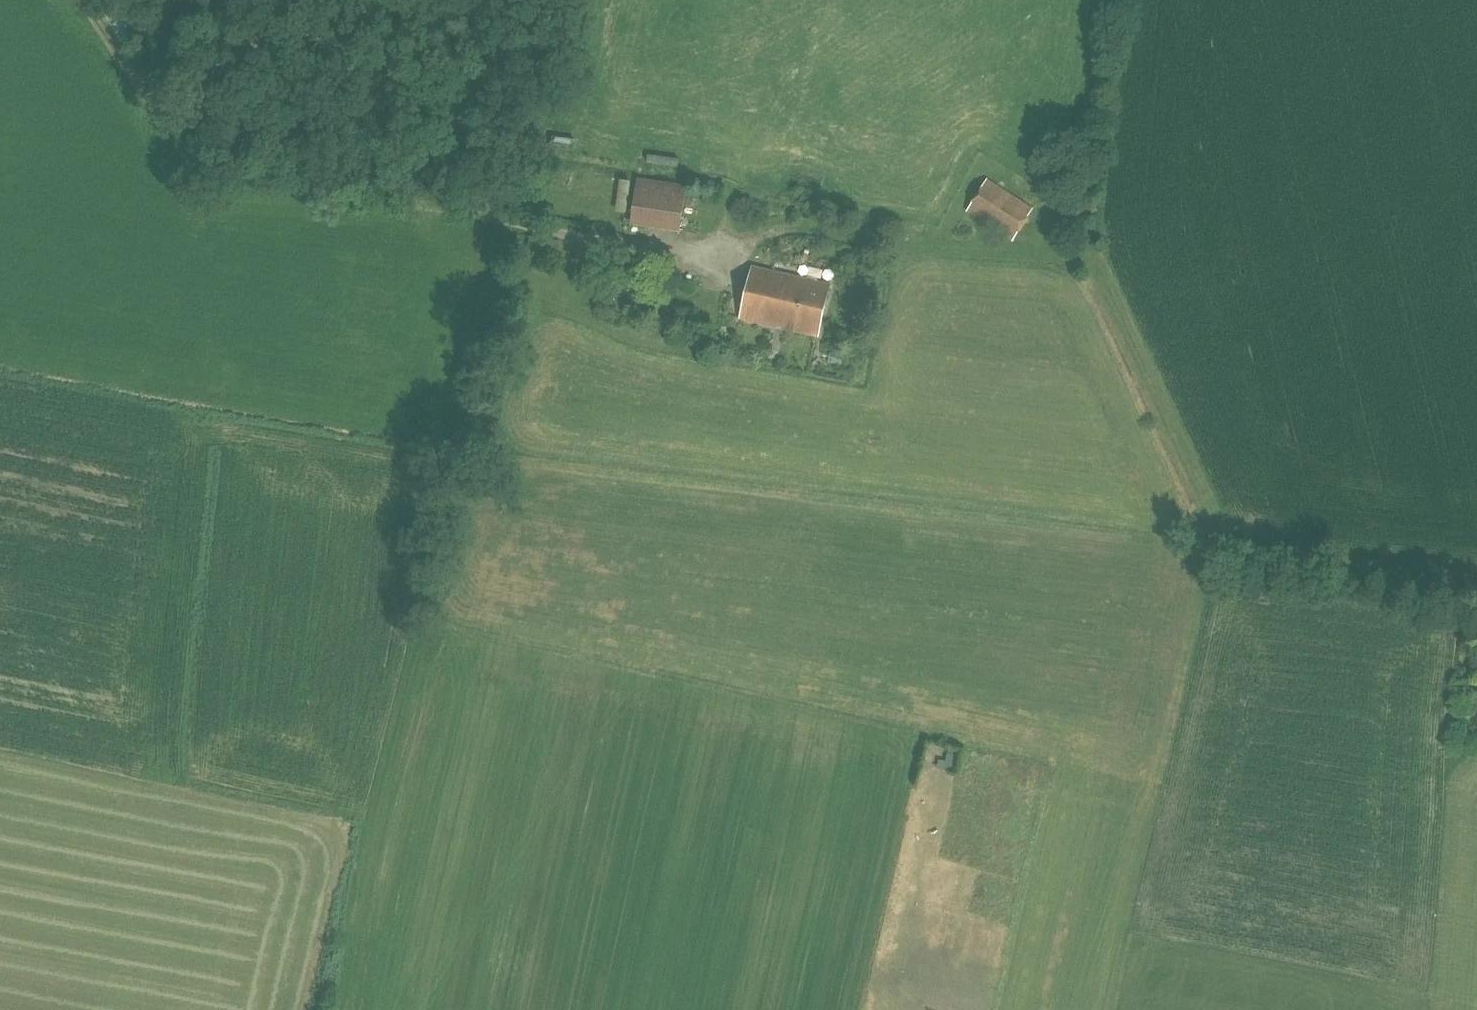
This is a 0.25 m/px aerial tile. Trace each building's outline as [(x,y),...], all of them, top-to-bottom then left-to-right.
[(637,177),(631,224),(681,232),(688,185),(637,177)] [(967,211),(1013,241),(1034,208),(987,178),(967,211)] [(818,336),(830,284),(752,267),(740,319),(818,336)] [(611,290),(612,280),(602,279),(601,288),(611,290)]
